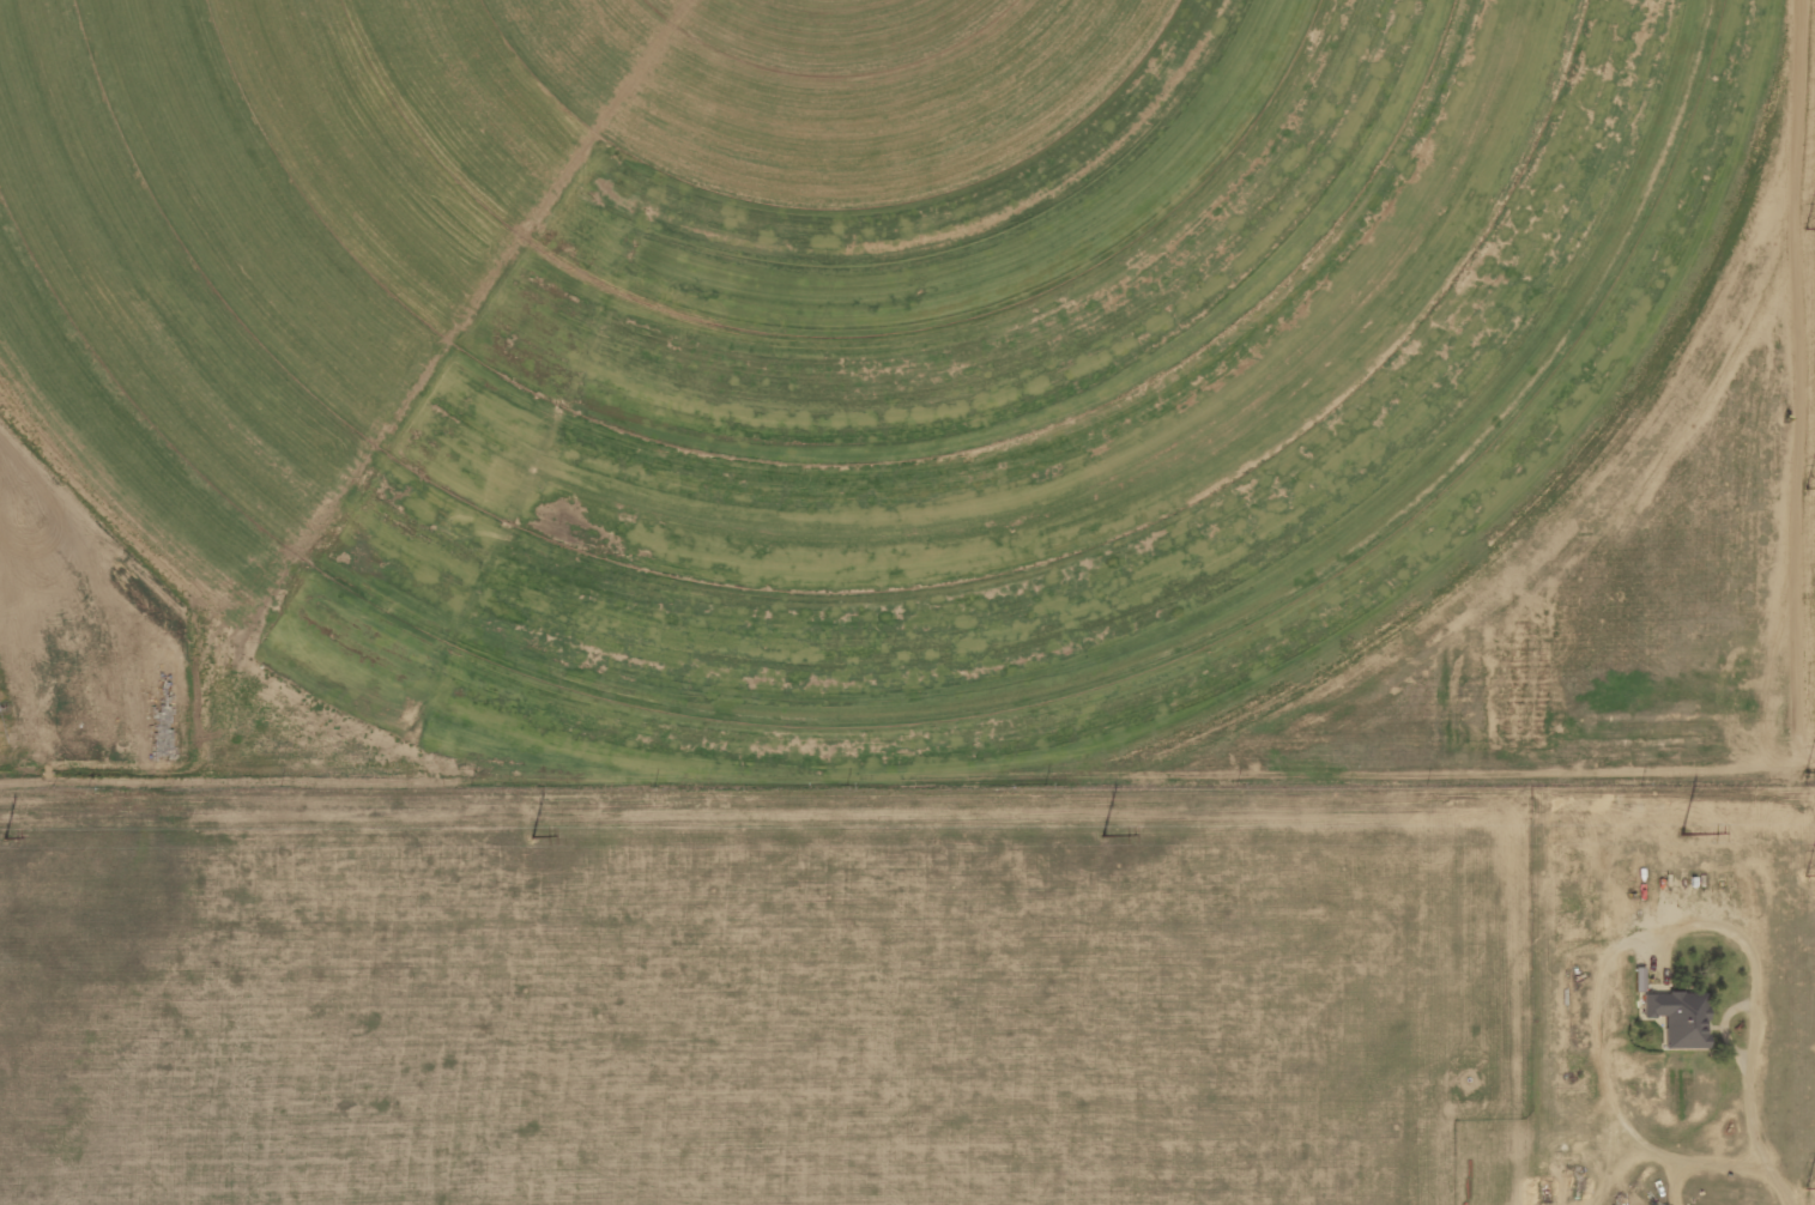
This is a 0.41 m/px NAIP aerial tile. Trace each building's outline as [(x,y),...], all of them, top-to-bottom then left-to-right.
[(1663,1049),(1706,1049),(1706,993),(1642,993),(1642,1017),(1663,1017),(1663,1049)]
